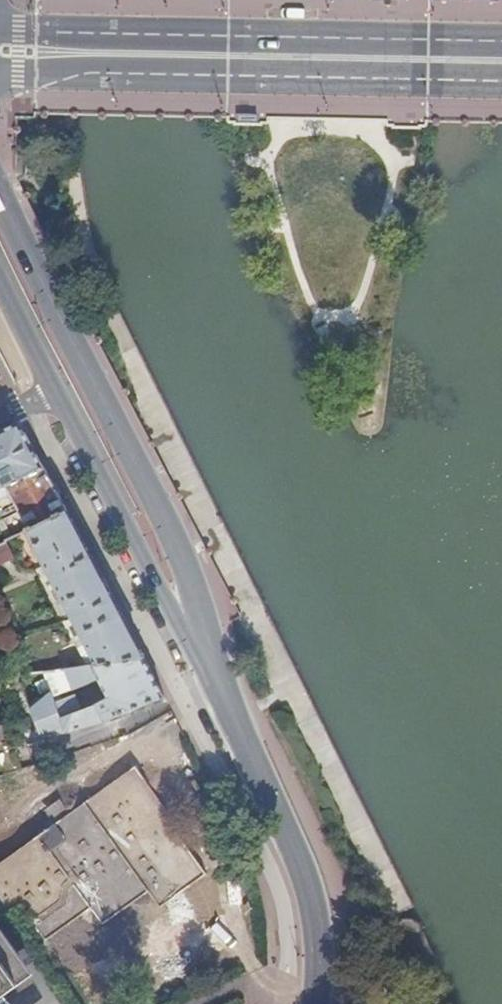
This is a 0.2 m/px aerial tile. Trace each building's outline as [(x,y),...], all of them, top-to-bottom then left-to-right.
[(0,433),(0,490),(44,468),(21,423),(0,433)] [(0,490),(0,500),(12,494),(30,530),(68,512),(44,468),(0,490)] [(30,530),(28,531),(87,645),(77,649),(87,667),(144,658),(68,512),(30,530)] [(0,545),(0,567),(15,559),(7,542),(0,545)] [(66,670),(73,689),(94,680),(95,684),(100,682),(108,698),(94,705),(81,710),(75,695),(56,703),(53,697),(52,693),(32,710),(41,734),(63,726),(65,730),(70,732),(96,723),(120,713),(122,712),(164,698),(144,658),(87,667),(66,670)] [(73,689),(66,670),(45,673),(52,693),(53,697),(73,689)] [(0,862),(0,908),(4,914),(20,902),(46,938),(91,905),(102,921),(148,889),(159,906),(206,873),(166,816),(169,814),(137,767),(0,862)] [(139,951),(153,942),(141,923),(127,932),(139,951)] [(34,977),(0,929),(0,1000),(34,977)] [(89,959),(110,999),(133,987),(111,947),(89,959)]
